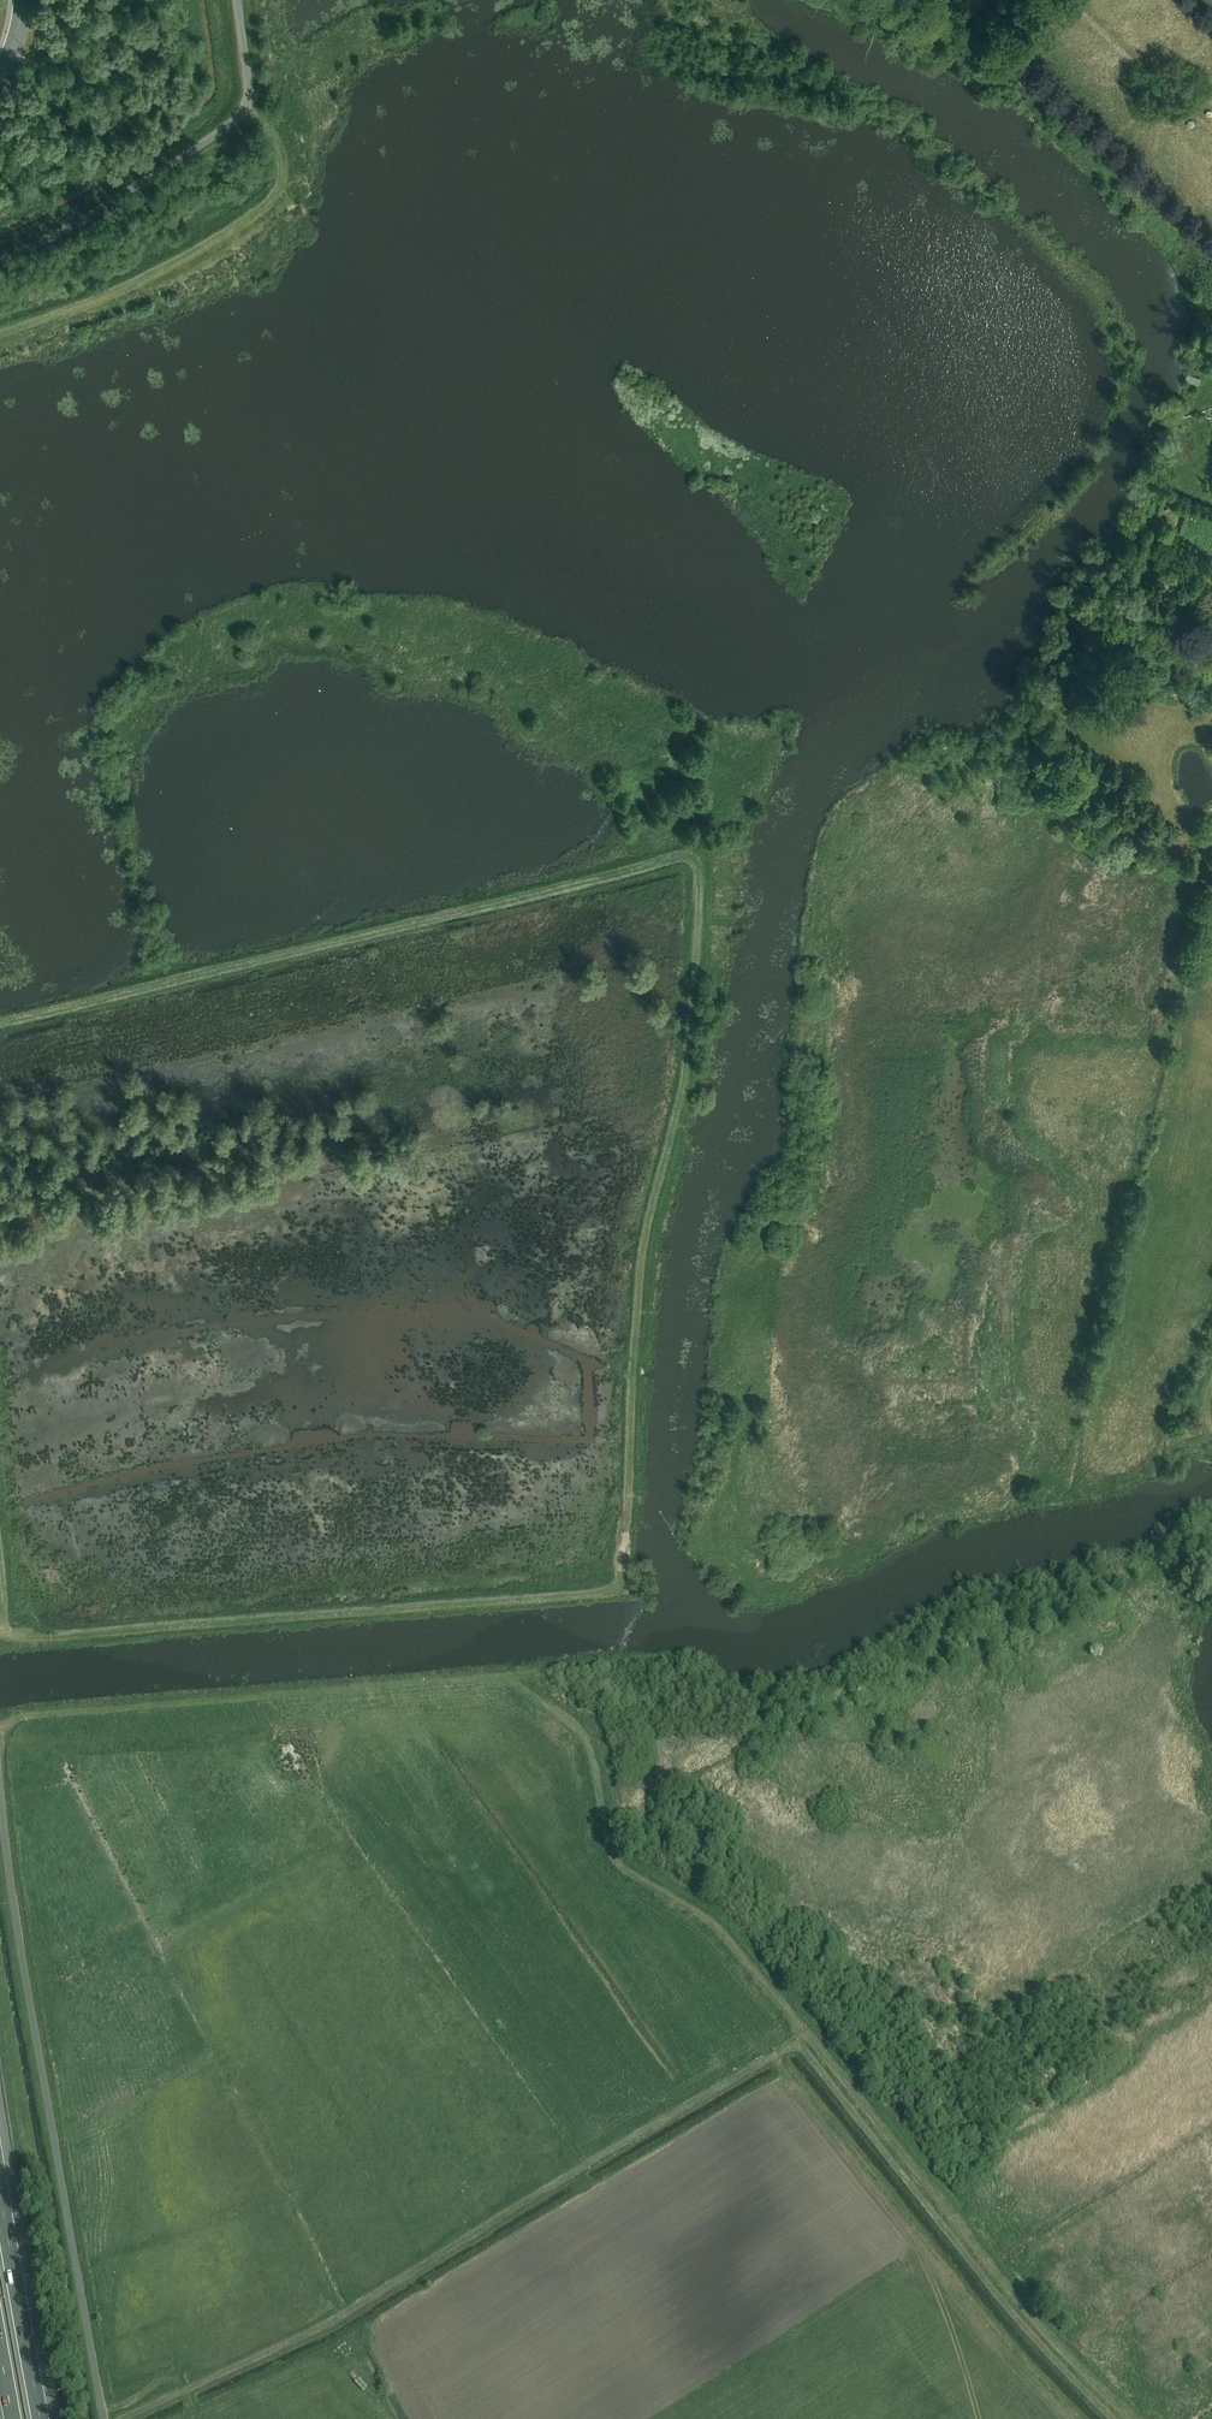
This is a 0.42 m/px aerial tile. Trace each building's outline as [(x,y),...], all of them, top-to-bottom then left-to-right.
[(1203,355),(1199,364),(1205,367),(1209,358),(1203,355)] [(1187,373),(1185,380),(1198,386),(1201,379),(1187,373)]
